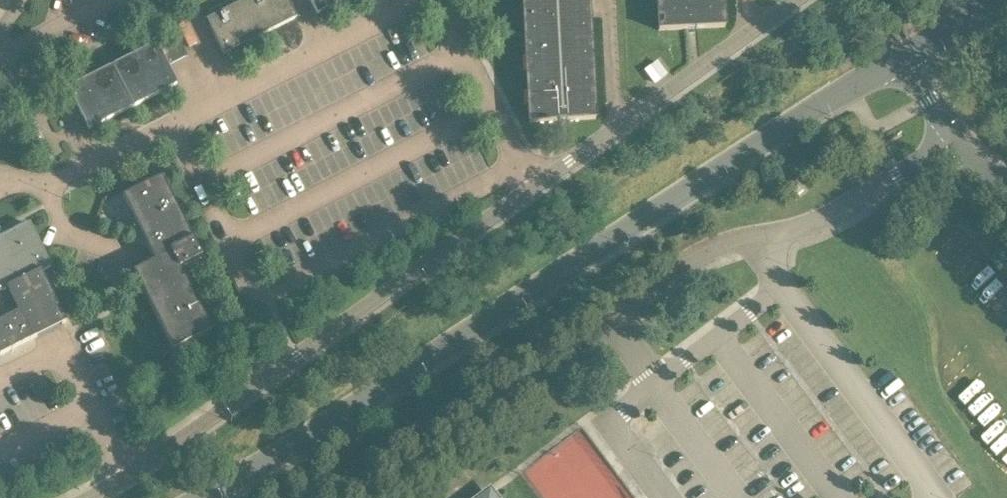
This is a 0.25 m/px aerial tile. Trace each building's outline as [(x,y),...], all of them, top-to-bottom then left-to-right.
[(296,19),(286,0),(247,0),(206,21),(205,21),(223,56),(226,54),(248,44),(296,19)] [(317,15),(348,0),(310,0),(317,15)] [(529,124),(557,123),(567,122),(596,121),(591,19),(590,0),(523,0),(529,124)] [(658,33),(686,31),(697,31),(726,29),(724,0),(657,0),(658,33)] [(177,87),(178,86),(169,68),(188,58),(178,38),(176,39),(116,69),(69,92),(89,131),(177,87)] [(254,55),(248,44),(226,54),(232,66),(254,55)] [(134,273),(173,351),(212,331),(180,269),(203,258),(162,178),(123,198),(155,263),(134,273)] [(0,240),(0,357),(66,324),(40,274),(51,268),(36,236),(30,225),(0,240)]
